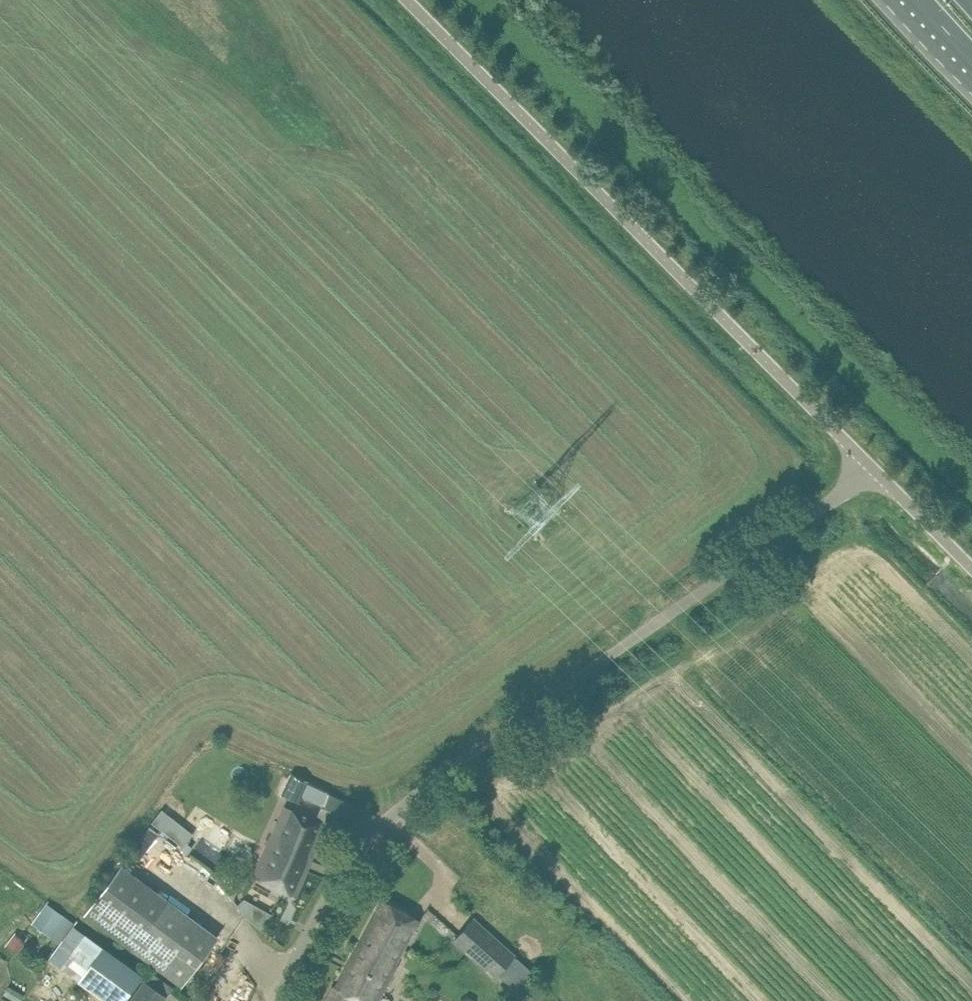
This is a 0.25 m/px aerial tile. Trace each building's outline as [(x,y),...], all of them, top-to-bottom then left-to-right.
[(290,776),(281,796),(299,804),(302,797),(321,806),(327,792),(290,776)] [(326,824),(284,806),(253,874),(295,897),(326,824)] [(161,808),(151,822),(161,829),(171,816),(161,808)] [(147,823),(129,844),(142,854),(160,834),(147,823)] [(181,985),(218,935),(118,861),(81,911),(181,985)] [(320,1000),(349,1000),(350,1000),(380,1000),(399,965),(397,964),(420,921),(378,899),(330,987),(328,986),(320,1000)] [(47,903),(31,923),(50,937),(65,917),(47,903)] [(517,953),(474,915),(451,940),(495,979),(517,953)] [(84,935),(60,967),(107,1000),(122,1000),(141,976),(84,935)] [(128,1000),(161,1000),(165,996),(143,981),(128,1000)]
